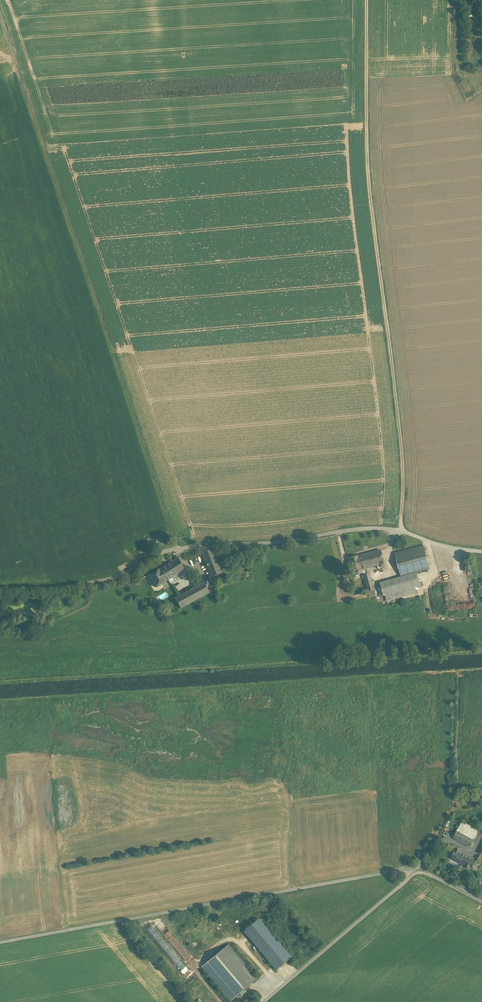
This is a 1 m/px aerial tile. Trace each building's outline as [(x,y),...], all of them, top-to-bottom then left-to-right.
[(160,538),(151,538),(151,549),(160,549),(160,545),(160,538)] [(423,546),(406,551),(405,551),(396,553),(395,553),(395,554),(401,576),(402,576),(429,568),(429,569),(430,568),(429,568),(424,546),(423,546)] [(222,574),(212,550),(202,552),(212,578),(222,574)] [(380,550),(358,556),(362,571),(366,570),(365,569),(381,564),(384,563),(380,550)] [(358,556),(348,559),(353,576),(362,573),(362,571),(358,556)] [(178,558),(158,570),(165,582),(185,570),(178,558)] [(158,570),(149,575),(156,588),(165,582),(158,570)] [(367,573),(363,574),(364,578),(368,592),(374,590),(375,590),(370,572),(367,573)] [(417,573),(379,583),(383,596),(415,587),(420,586),(417,573)] [(201,578),(193,583),(195,587),(204,582),(201,578)] [(195,587),(175,599),(181,609),(210,593),(204,582),(195,587)] [(415,587),(384,595),(386,602),(416,593),(415,587)] [(479,831),(462,822),(453,838),(470,847),(479,831)] [(456,849),(449,845),(446,850),(454,854),(456,849)] [(461,851),(457,848),(456,849),(454,854),(451,859),(464,866),(469,857),(460,852),(461,851)] [(476,861),(469,857),(464,866),(471,870),(476,861)] [(291,957),(259,919),(244,932),(276,970),(291,957)] [(191,954),(163,921),(156,926),(184,959),(191,954)] [(182,961),(150,923),(144,928),(176,967),(182,961)] [(257,978),(228,944),(201,967),(230,1001),(257,978)] [(194,1001),(202,1001),(190,990),(186,994),(194,1001)]
